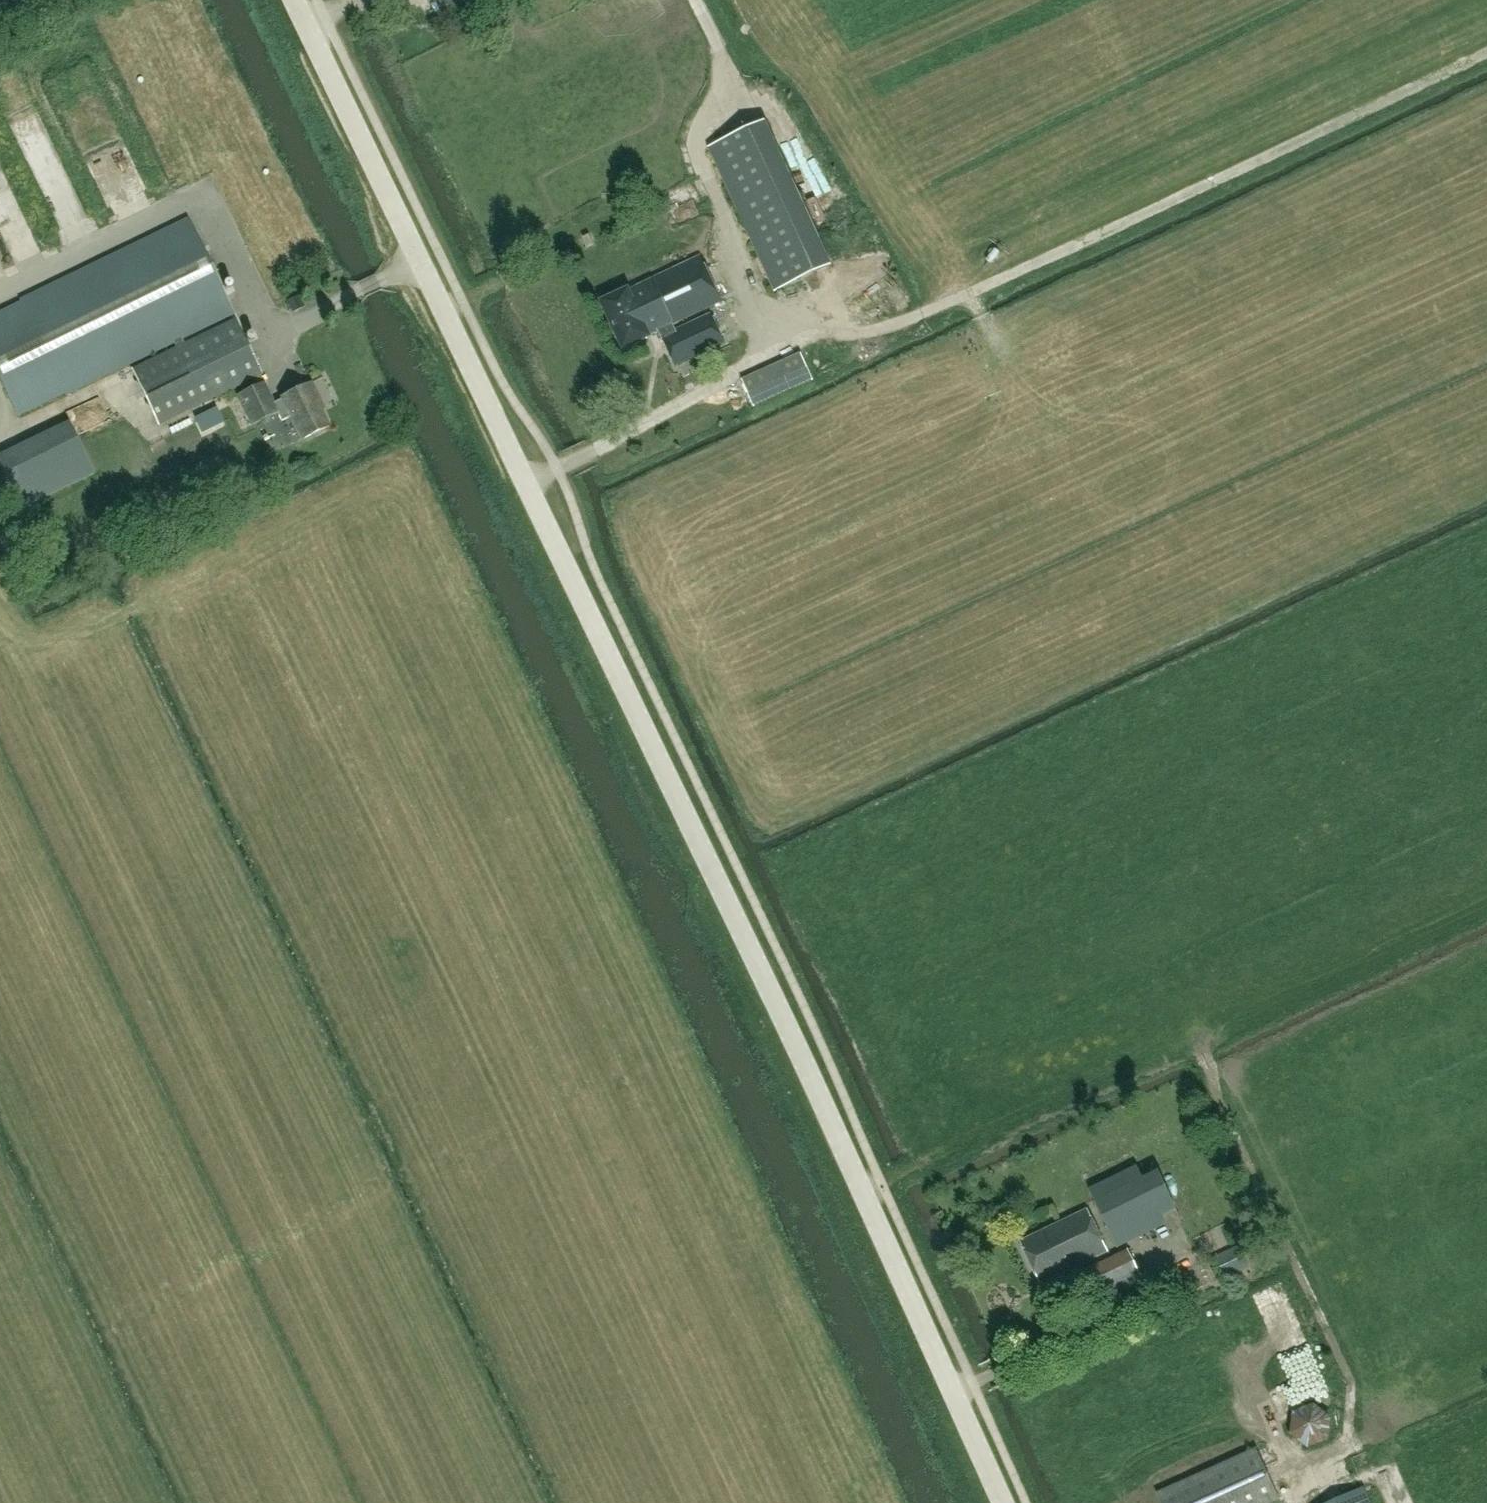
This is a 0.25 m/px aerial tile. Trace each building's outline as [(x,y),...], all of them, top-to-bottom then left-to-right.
[(829,267),(763,123),(708,148),(774,293),(829,267)] [(89,233),(49,152),(27,163),(67,244),(89,233)] [(664,214),(670,227),(693,217),(688,204),(664,214)] [(254,378),(257,386),(237,396),(251,425),(278,412),(277,411),(285,407),(300,440),(329,426),(317,401),(319,400),(311,383),(280,398),(281,400),(274,403),(260,375),(261,375),(234,319),(183,343),(180,336),(232,311),(189,221),(0,312),(0,380),(17,415),(172,340),(176,347),(131,369),(158,425),(254,378)] [(664,327),(722,301),(701,256),(629,290),(628,288),(601,301),(623,350),(651,336),(650,335),(659,331),(675,365),(725,342),(711,313),(667,334),(664,327)] [(298,297),(286,303),(291,315),(304,309),(298,297)] [(754,407),(812,381),(800,355),(742,381),(754,407)] [(218,411),(196,423),(202,434),(224,423),(218,411)] [(68,422),(0,455),(0,464),(22,509),(94,474),(68,422)] [(1176,1209),(1159,1173),(1143,1180),(1137,1166),(1089,1190),(1117,1247),(1165,1224),(1161,1216),(1176,1209)] [(1108,1251),(1087,1210),(1020,1242),(1040,1283),(1108,1251)] [(1249,1268),(1244,1257),(1238,1245),(1209,1259),(1218,1281),(1220,1282),(1249,1268)] [(1143,1280),(1128,1249),(1070,1277),(1084,1307),(1143,1280)] [(1197,1269),(1186,1279),(1201,1296),(1212,1286),(1197,1269)] [(1296,1365),(1299,1382),(1314,1379),(1311,1362),(1296,1365)] [(1285,1423),(1300,1456),(1336,1439),(1320,1406),(1285,1423)] [(1280,1499),(1256,1447),(1158,1492),(1163,1502),(1270,1502),(1280,1499)] [(1363,1487),(1327,1502),(1371,1502),(1363,1487)]
